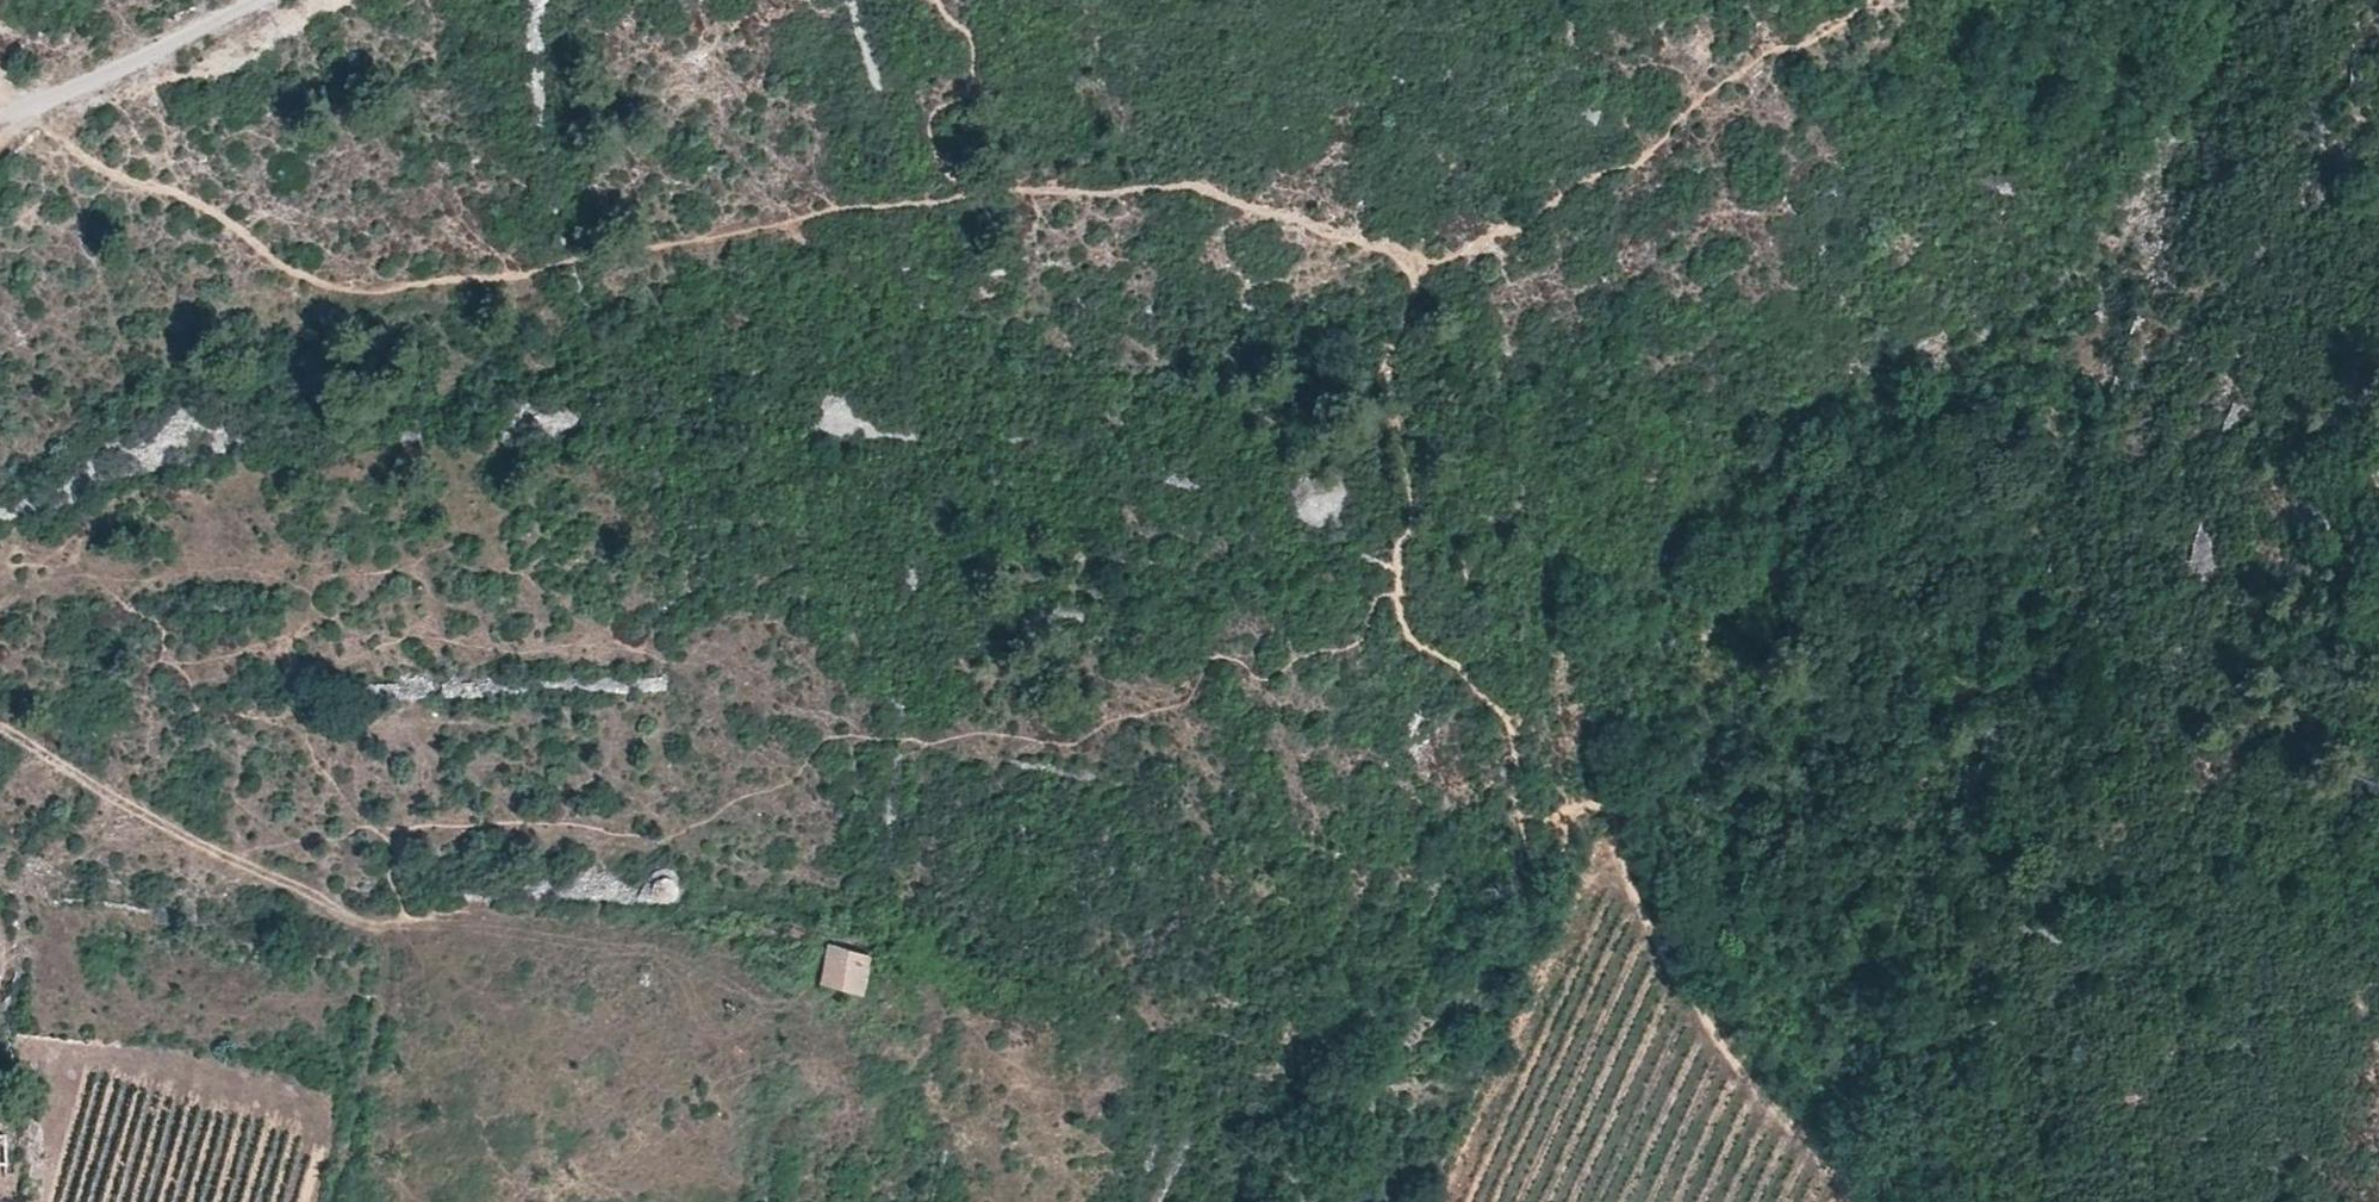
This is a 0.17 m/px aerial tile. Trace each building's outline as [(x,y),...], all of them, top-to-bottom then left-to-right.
[(2192,530),(2195,572),(2213,570),(2210,529),(2192,530)] [(871,948),(823,937),(815,978),(861,993),(871,948)] [(0,1137),(0,1169),(9,1167),(6,1137),(0,1137)]
